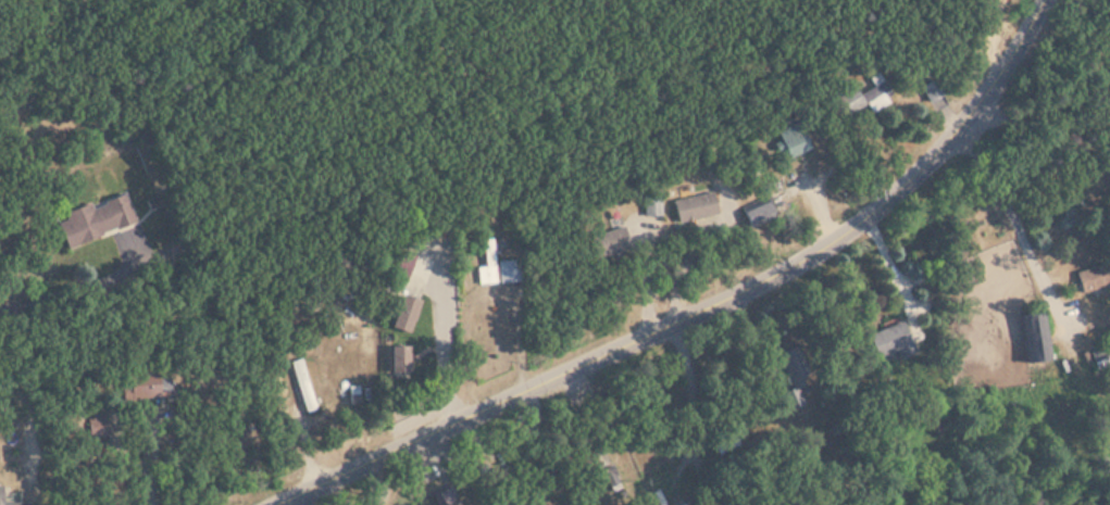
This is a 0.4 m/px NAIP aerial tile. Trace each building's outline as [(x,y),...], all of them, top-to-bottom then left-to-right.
[(870,79),(874,86),(860,95),(871,113),(888,103),(883,95),(888,92),(878,75),(870,79)] [(858,97),(850,100),(852,108),(860,105),(858,97)] [(808,151),(800,123),(778,130),(786,158),(808,151)] [(645,217),(660,217),(660,194),(645,194),(645,217)] [(674,200),(677,222),(716,215),(713,194),(674,200)] [(67,248),(136,225),(126,195),(92,207),(91,204),(56,216),(67,248)] [(748,225),(769,220),(766,207),(745,211),(748,225)] [(630,249),(623,227),(591,237),(598,259),(630,249)] [(485,267),(478,267),(479,284),(518,282),(517,260),(496,262),(495,239),(484,240),(485,267)] [(406,281),(412,256),(400,253),(394,277),(406,281)] [(1109,286),(1109,263),(1077,272),(1083,293),(1109,286)] [(392,328),(410,333),(419,301),(402,296),(392,328)] [(1020,316),(1026,362),(1051,359),(1045,313),(1020,316)] [(870,333),(878,362),(913,352),(906,323),(870,333)] [(810,371),(797,344),(777,354),(795,390),(806,385),(801,376),(810,371)] [(403,352),(394,352),(394,369),(403,369),(403,352)] [(316,410),(305,359),(294,361),(305,413),(316,410)] [(122,367),(174,368),(164,402),(129,403),(122,367)] [(84,441),(115,438),(110,402),(75,403),(84,441)] [(27,489),(0,493),(0,504),(28,504),(27,489)]
